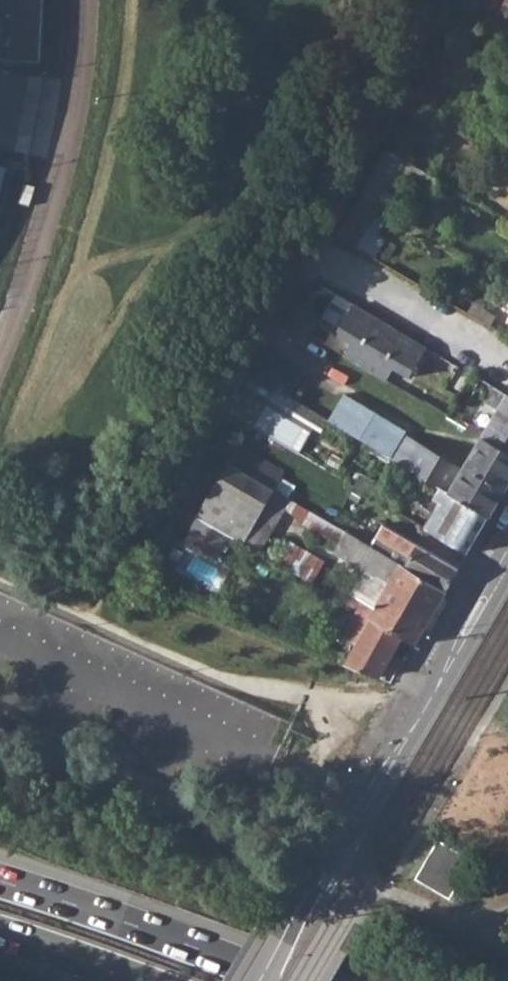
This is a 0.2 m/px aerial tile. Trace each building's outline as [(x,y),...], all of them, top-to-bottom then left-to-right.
[(33,63),(40,0),(0,0),(0,59),(33,63)] [(363,190),(383,202),(400,173),(431,192),(440,178),(390,148),(363,190)] [(335,298),(352,308),(356,301),(340,291),(335,298)] [(346,352),(368,364),(392,323),(356,301),(352,308),(335,298),(324,317),(325,322),(354,340),(346,352)] [(429,345),(392,323),(368,364),(389,377),(396,365),(411,374),(429,345)] [(507,450),(507,393),(495,385),(486,399),(499,407),(483,435),(507,450)] [(275,386),(267,400),(302,420),(313,427),(321,413),(275,386)] [(300,423),(302,420),(267,400),(252,423),(292,447),(300,435),(288,428),(293,419),(300,423)] [(418,412),(468,442),(475,430),(426,400),(418,412)] [(441,487),(450,492),(463,469),(400,431),(382,421),(369,443),(441,487)] [(463,469),(450,492),(455,495),(489,515),(507,483),(507,450),(483,435),(463,469)] [(294,498),(295,499),(300,492),(294,488),(297,484),(282,475),(285,470),(241,444),(231,461),(294,498)] [(263,552),(294,498),(231,461),(200,516),(231,533),(263,552)] [(355,485),(382,501),(389,489),(362,473),(355,485)] [(489,515),(455,495),(450,492),(441,487),(435,498),(441,501),(426,527),(449,539),(468,552),(489,515)] [(313,509),(295,499),(290,508),(308,519),(313,509)] [(222,549),(231,533),(200,516),(200,515),(191,530),(222,549)] [(378,547),(408,565),(420,544),(387,524),(379,537),(382,539),(378,547)] [(336,538),(343,542),(349,530),(343,527),(336,538)] [(338,549),(367,568),(392,583),(388,589),(382,600),(379,605),(354,590),(347,601),(361,608),(373,616),(405,634),(416,641),(446,589),(408,565),(378,547),(349,530),(343,542),(338,549)] [(439,556),(420,544),(408,565),(446,589),(468,552),(449,539),(439,556)] [(367,568),(354,590),(379,605),(382,600),(388,589),(392,583),(367,568)] [(349,664),(380,677),(405,634),(373,616),(361,608),(345,637),(360,646),(349,664)] [(437,839),(415,878),(450,898),(472,860),(437,839)]
